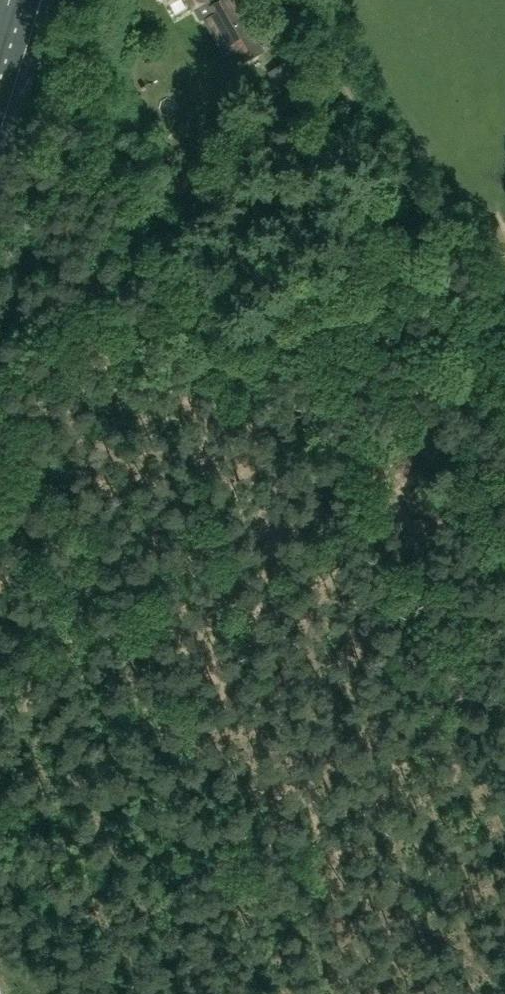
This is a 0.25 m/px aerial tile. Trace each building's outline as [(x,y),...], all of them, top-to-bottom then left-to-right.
[(200,21),(216,12),(212,4),(210,0),(187,0),(192,10),(194,9),(200,21)] [(237,0),(218,0),(212,4),(216,12),(243,62),(264,51),(237,0)] [(297,80),(288,65),(272,74),(281,89),(297,80)]
